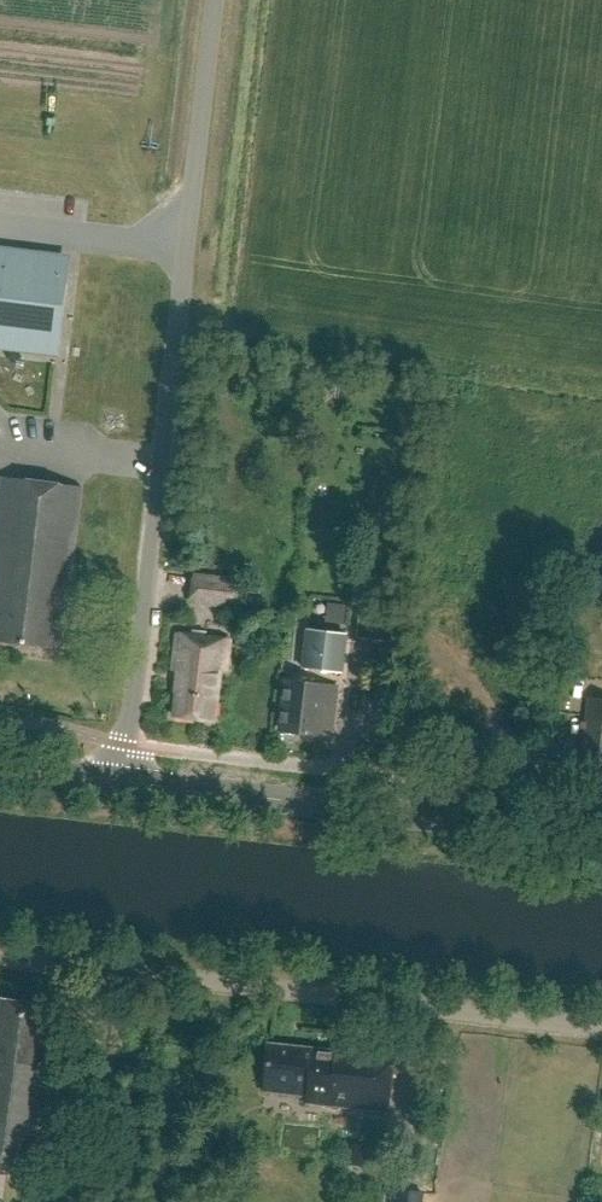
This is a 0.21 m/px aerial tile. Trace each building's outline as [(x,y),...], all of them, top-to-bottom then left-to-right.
[(69,269),(0,260),(0,335),(59,343),(69,269)] [(62,647),(82,487),(61,484),(2,476),(0,489),(0,639),(62,647)] [(192,601),(235,607),(239,581),(196,575),(192,601)] [(328,604),(327,622),(344,623),(345,605),(328,604)] [(344,673),(348,634),(306,629),(301,668),(344,673)] [(227,668),(230,639),(177,633),(173,669),(178,670),(176,691),(177,691),(175,715),(215,720),(221,667),(227,668)] [(404,650),(394,650),(394,659),(403,659),(404,650)] [(286,680),(280,729),(321,734),(322,727),(332,729),(335,707),(331,707),(334,685),(304,681),(304,682),(286,680)] [(586,718),(581,762),(601,764),(601,699),(589,697),(586,718)] [(43,1167),(58,1051),(43,1049),(49,1005),(0,999),(0,1161),(43,1167)] [(308,1095),(307,1102),(387,1111),(394,1046),(339,1040),(338,1050),(269,1044),(265,1091),(308,1095)] [(424,1192),(394,1189),(392,1201),(423,1201),(424,1192)]
